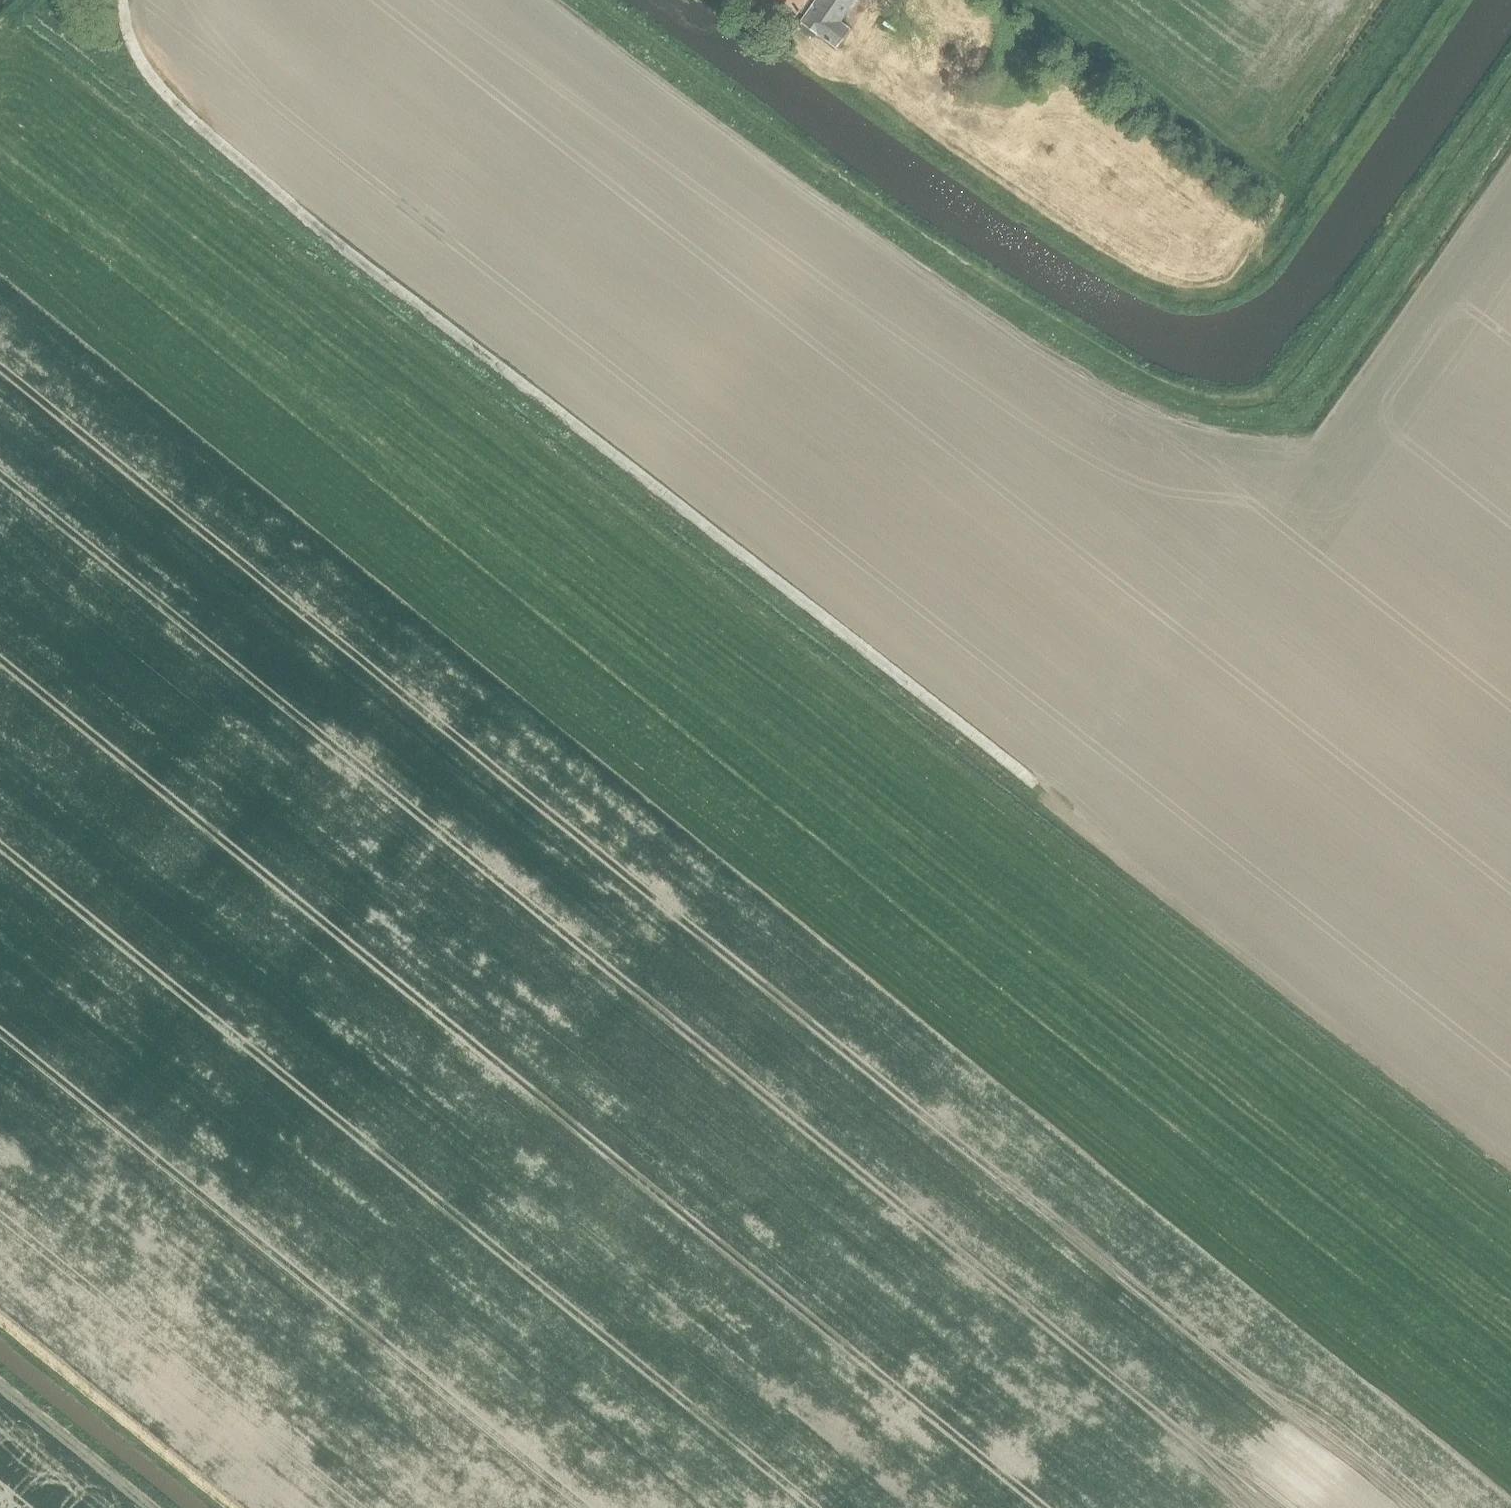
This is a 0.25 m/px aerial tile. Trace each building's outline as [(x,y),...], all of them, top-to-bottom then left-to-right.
[(853,0),(766,0),(770,3),(772,1),(794,17),(799,10),(805,14),(800,21),(801,30),(808,35),(817,34),(818,33),(836,46),(849,28),(838,20),(853,0)]
